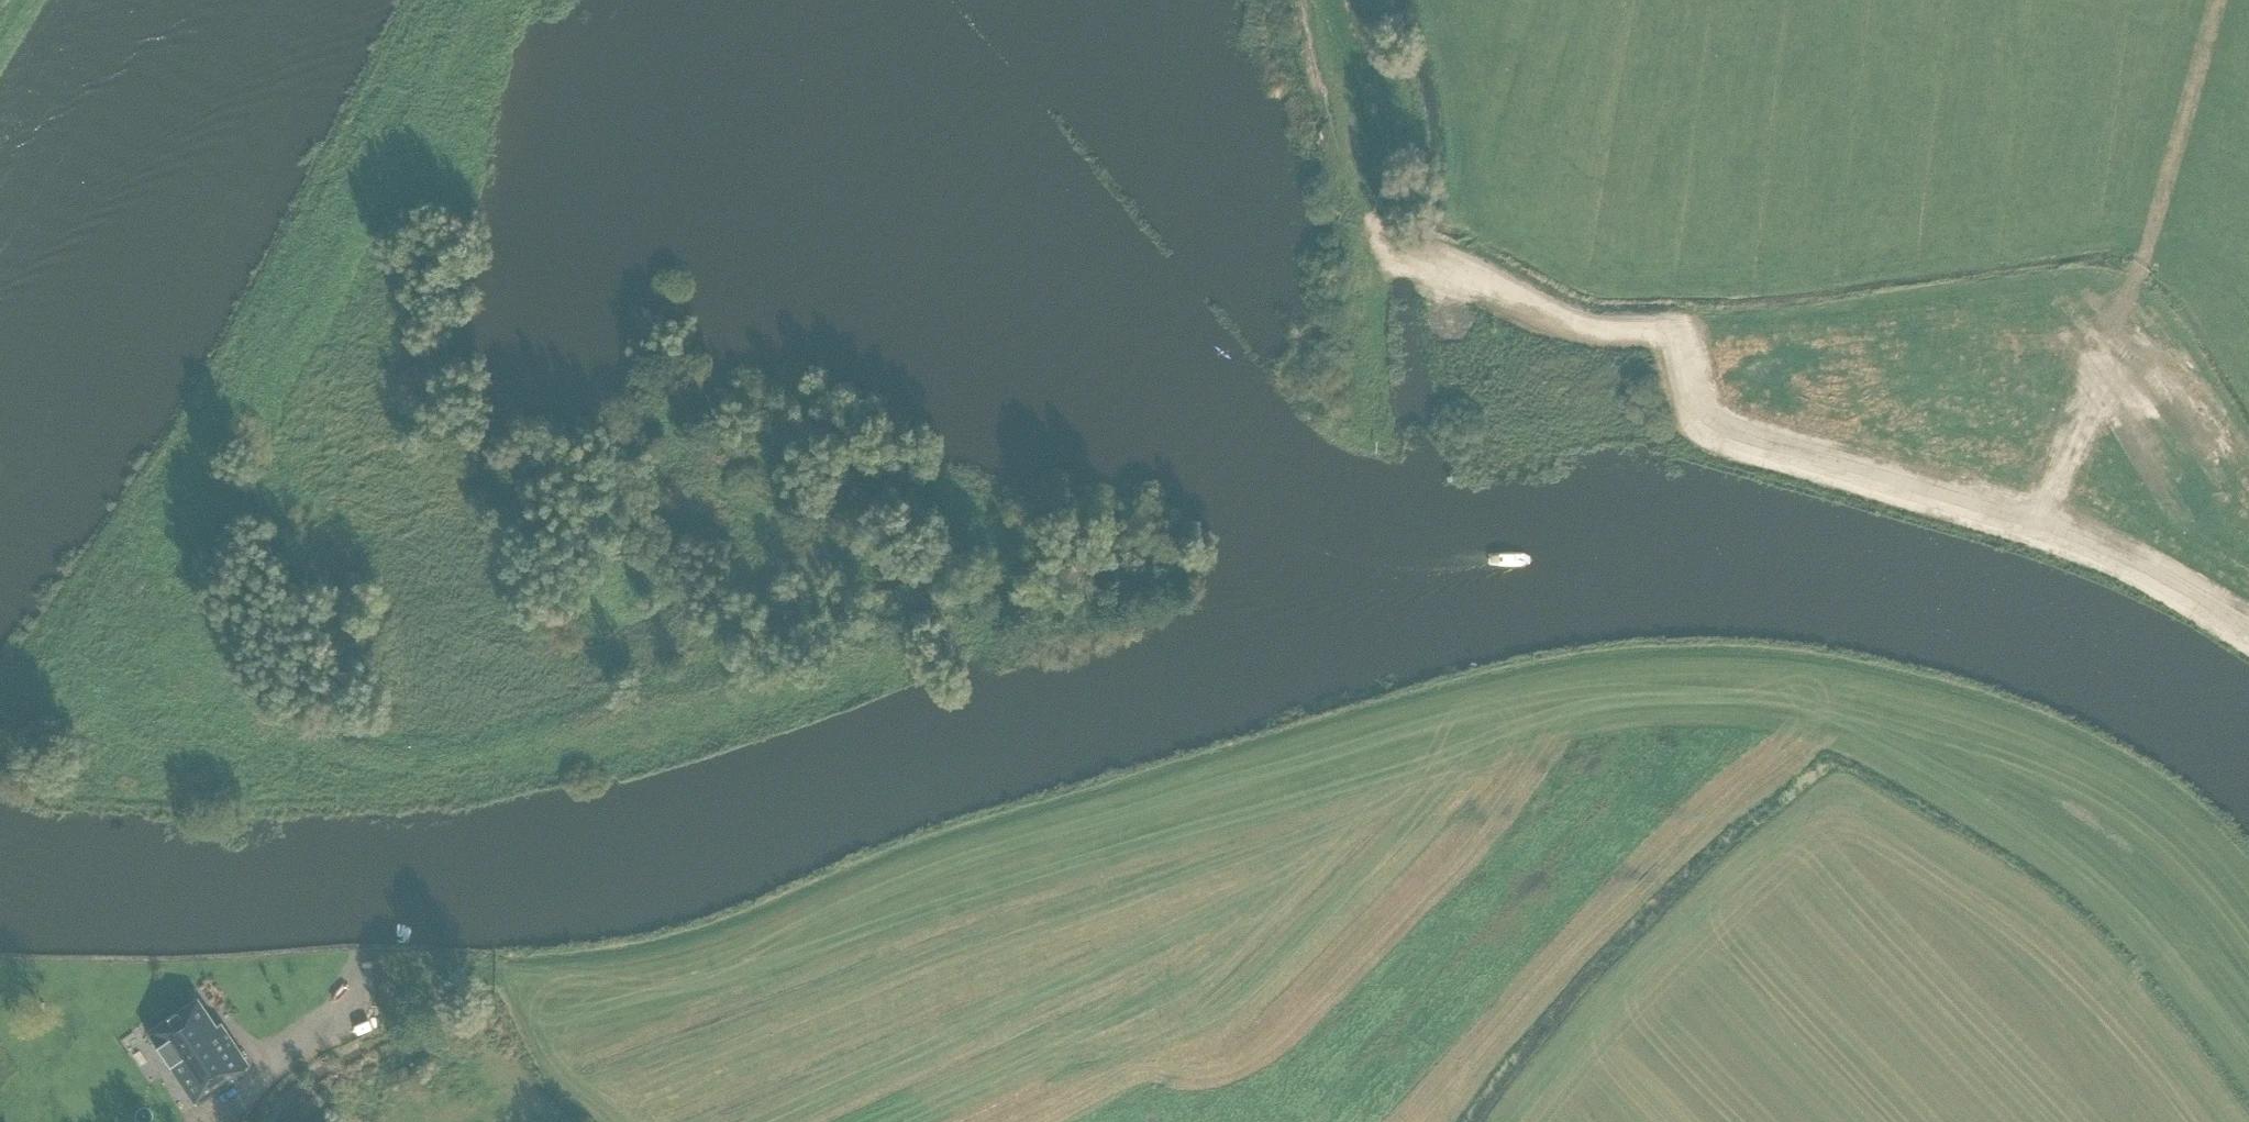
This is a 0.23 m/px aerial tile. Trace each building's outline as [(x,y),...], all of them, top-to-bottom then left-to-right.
[(145,1032),(195,1105),(233,1079),(232,1077),(248,1066),(219,1023),(214,1026),(195,999),(145,1032)]
